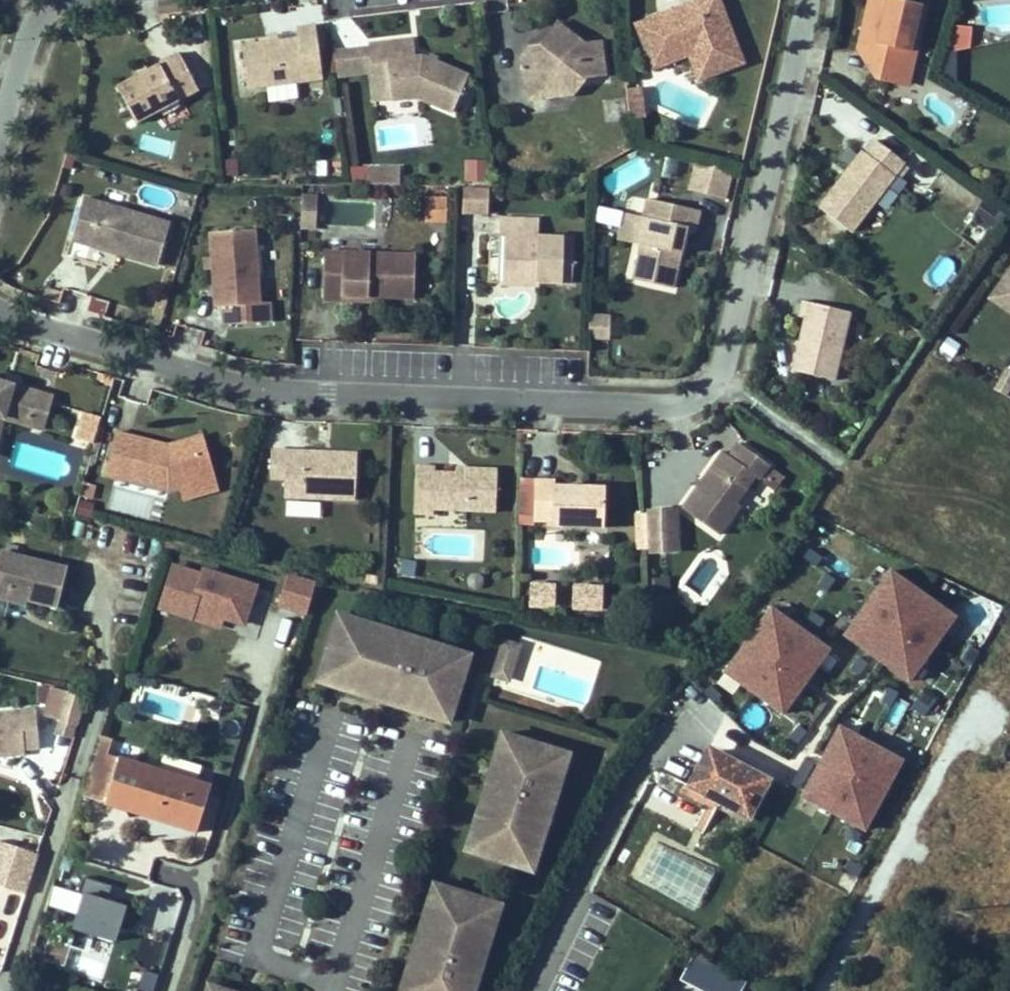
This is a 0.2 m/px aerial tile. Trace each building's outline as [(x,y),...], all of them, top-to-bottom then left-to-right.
[(626,32),(638,64),(674,50),(679,62),(689,89),(736,71),(709,0),(696,0),(685,4),(687,10),(626,32)] [(871,67),(866,71),(864,83),(870,90),(876,91),(898,78),(902,61),(909,62),(919,16),(863,2),(850,58),(868,62),(871,67)] [(950,25),(948,49),(969,50),(971,26),(950,25)] [(283,49),(255,52),(228,56),(233,99),(310,89),(302,36),(282,39),(282,41),(283,49)] [(519,59),(510,70),(513,97),(529,101),(539,99),(541,103),(564,108),(575,93),(595,90),(591,54),(574,57),(548,36),(530,57),(519,59)] [(283,49),(282,41),(254,46),(255,52),(283,49)] [(444,119),(458,83),(412,64),(402,66),(399,50),(356,55),(360,75),(377,72),(382,109),(408,105),(444,119)] [(679,62),(674,50),(638,64),(643,76),(679,62)] [(356,55),(320,60),(324,82),(360,75),(356,55)] [(100,101),(121,138),(183,103),(162,66),(100,101)] [(894,94),(898,78),(876,91),(894,94)] [(619,113),(632,111),(630,96),(617,98),(619,113)] [(634,128),(632,111),(619,113),(621,130),(634,128)] [(139,147),(162,150),(163,138),(141,136),(139,147)] [(855,162),(853,165),(896,173),(867,153),(859,165),(855,162)] [(463,160),(463,182),(485,182),(485,160),(463,160)] [(896,173),(853,165),(812,220),(846,245),(854,234),(892,181),(897,174),(896,173)] [(706,178),(687,174),(681,200),(699,205),(706,178)] [(717,209),(723,182),(706,178),(699,205),(717,209)] [(360,182),(360,198),(392,198),(392,183),(360,182)] [(313,194),(300,196),(303,229),(316,227),(313,194)] [(467,200),(437,199),(437,224),(467,225),(467,200)] [(689,233),(691,223),(640,213),(638,223),(689,233)] [(67,214),(54,256),(143,281),(155,239),(67,214)] [(638,223),(631,259),(637,260),(630,296),(668,303),(680,241),(688,243),(689,233),(638,223)] [(487,229),(487,248),(493,248),(492,287),(526,288),(527,294),(561,294),(562,248),(528,247),(529,230),(487,229)] [(205,322),(214,321),(215,341),(256,337),(253,317),(246,318),(238,243),(199,247),(205,322)] [(406,263),(370,263),(313,263),(314,314),(336,314),(335,307),(370,307),(406,307),(406,263)] [(989,309),(1009,323),(1009,278),(989,309)] [(527,294),(526,288),(492,287),(492,297),(527,299),(527,294)] [(84,317),(105,319),(107,300),(87,297),(84,317)] [(261,317),(253,317),(256,337),(263,337),(261,317)] [(789,334),(798,336),(786,389),(826,399),(843,329),(793,317),(789,334)] [(176,351),(195,355),(200,331),(181,327),(176,351)] [(601,331),(581,330),(580,350),(600,351),(601,331)] [(933,353),(951,363),(962,343),(944,333),(933,353)] [(997,391),(987,409),(996,414),(1006,397),(997,391)] [(42,406),(0,395),(0,429),(33,439),(42,406)] [(72,440),(94,443),(98,416),(77,413),(72,440)] [(214,496),(194,441),(155,453),(153,462),(160,462),(188,453),(200,489),(175,498),(178,509),(214,496)] [(155,453),(111,443),(100,486),(163,501),(175,498),(200,489),(188,453),(160,462),(153,462),(155,453)] [(713,469),(672,525),(709,552),(729,524),(730,523),(726,520),(746,493),(751,496),(760,483),(728,459),(718,474),(713,469)] [(344,516),(348,468),(263,462),(261,492),(276,493),(275,511),(344,516)] [(406,484),(406,532),(423,534),(424,527),(486,528),(487,485),(455,486),(455,489),(427,488),(427,484),(406,484)] [(595,541),(596,501),(546,502),(546,496),(525,497),(525,535),(544,535),(544,541),(595,541)] [(74,516),(91,519),(93,503),(76,500),(74,516)] [(665,524),(636,525),(636,527),(638,562),(638,565),(667,564),(665,524)] [(786,751),(820,769),(897,809),(964,680),(953,674),(969,642),(902,608),(912,588),(810,536),(787,581),(854,618),(786,751)] [(242,636),(257,587),(169,559),(153,609),(242,636)] [(61,579),(0,564),(0,606),(20,611),(52,619),(61,579)] [(275,609),(306,616),(314,582),(283,575),(275,609)] [(553,610),(554,585),(526,583),(525,609),(553,610)] [(601,612),(602,587),(557,585),(555,610),(601,612)] [(18,619),(20,611),(0,606),(0,615),(18,619)] [(780,718),(829,649),(767,606),(719,676),(780,718)] [(329,631),(331,631),(351,638),(354,629),(356,630),(357,627),(332,620),(329,631)] [(351,638),(331,631),(315,683),(336,689),(333,697),(348,701),(350,702),(353,693),(365,697),(362,706),(364,707),(401,718),(404,709),(416,713),(413,722),(446,732),(451,717),(444,714),(455,678),(462,681),(463,678),(467,665),(434,654),(431,663),(419,659),(422,650),(386,639),(383,638),(381,647),(369,644),(371,635),(356,630),(354,629),(351,638)] [(371,635),(369,644),(381,647),(383,638),(386,639),(386,637),(370,631),(369,634),(371,635)] [(502,648),(492,682),(507,686),(517,652),(502,648)] [(451,717),(451,719),(453,720),(465,679),(463,678),(462,681),(455,678),(444,714),(451,717)] [(315,683),(313,682),(310,692),(334,700),(335,698),(333,697),(336,689),(315,683)] [(365,697),(353,693),(350,702),(348,701),(347,704),(364,709),(364,707),(362,706),(365,697)] [(61,710),(51,738),(67,743),(77,715),(61,710)] [(17,775),(16,767),(33,765),(29,726),(0,727),(0,776),(17,775)] [(520,749),(504,743),(494,777),(503,780),(500,792),(490,789),(486,803),(486,805),(494,808),(488,828),(480,825),(479,827),(475,840),(474,842),(483,844),(477,864),(479,865),(528,880),(534,860),(542,863),(543,860),(547,848),(547,846),(538,843),(544,823),(553,826),(554,824),(558,810),(549,807),(553,795),(562,798),(572,764),(559,760),(556,760),(554,767),(518,755),(520,749)] [(520,749),(518,755),(554,767),(556,760),(559,760),(560,758),(519,745),(518,748),(520,749)] [(81,806),(78,815),(90,819),(108,757),(97,755),(81,806)] [(706,759),(683,802),(745,835),(768,794),(706,759)] [(897,809),(820,769),(799,811),(874,852),(897,809)] [(113,773),(98,821),(190,849),(205,801),(113,773)] [(488,828),(494,808),(486,805),(486,803),(484,802),(476,827),(479,827),(480,825),(488,828)] [(544,823),(538,843),(547,846),(547,848),(549,849),(556,825),(554,824),(553,826),(544,823)] [(474,842),(475,840),(473,839),(466,860),(465,863),(478,867),(479,865),(477,864),(483,844),(474,842)] [(630,877),(698,908),(716,870),(657,842),(648,860),(640,856),(630,877)] [(0,859),(0,903),(20,909),(32,869),(0,859)] [(543,860),(542,863),(534,860),(528,880),(527,882),(538,885),(545,861),(543,860)] [(849,893),(860,867),(846,860),(834,887),(849,893)] [(78,894),(107,901),(110,885),(81,879),(78,894)] [(422,915),(425,916),(426,913),(434,916),(440,897),(442,897),(443,894),(430,891),(422,915)] [(81,895),(59,969),(101,982),(122,907),(81,895)] [(440,897),(434,916),(426,913),(425,916),(421,928),(420,930),(429,933),(423,952),(414,950),(414,952),(409,966),(418,969),(415,980),(406,978),(402,990),(466,990),(468,984),(477,987),(481,973),(482,971),(473,968),(479,948),(488,951),(489,949),(493,934),(485,932),(491,912),(489,911),(442,897),(440,897)] [(485,932),(493,934),(493,937),(495,937),(502,913),(489,909),(489,911),(491,912),(485,932)] [(423,952),(429,933),(420,930),(421,928),(419,927),(411,951),(414,952),(414,950),(423,952)] [(488,951),(479,948),(473,968),(482,971),(481,973),(484,974),(491,949),(489,949),(488,951)] [(691,973),(681,990),(724,990),(691,973)]
